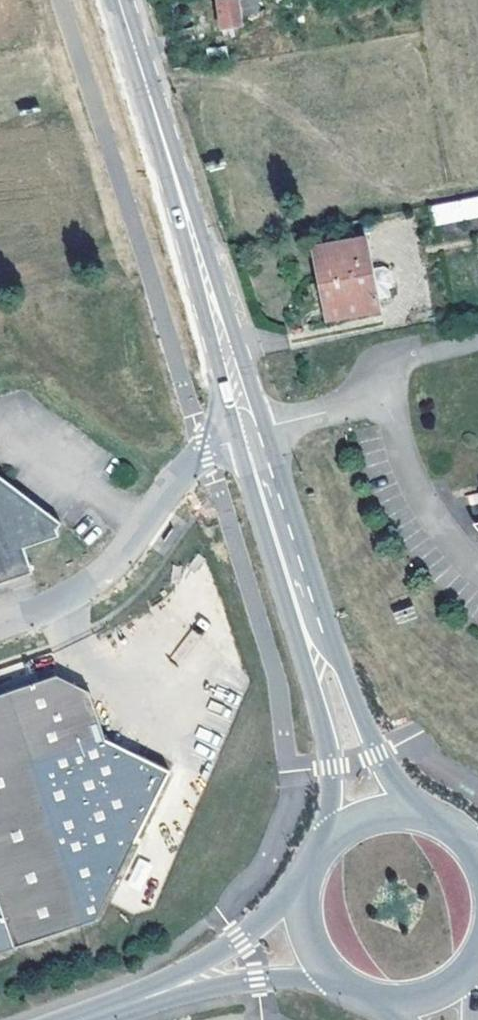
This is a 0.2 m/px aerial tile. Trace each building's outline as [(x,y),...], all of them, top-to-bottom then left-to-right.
[(213,34),(240,30),(238,17),(252,15),(250,0),(208,0),(213,34)] [(433,226),(477,217),(477,196),(429,206),(433,226)] [(380,315),(365,235),(309,246),(323,325),(380,315)] [(24,550),(60,538),(58,532),(63,525),(0,476),(0,585),(32,574),(24,550)] [(80,926),(96,921),(171,771),(110,741),(95,694),(58,677),(0,696),(0,952),(80,926)]
